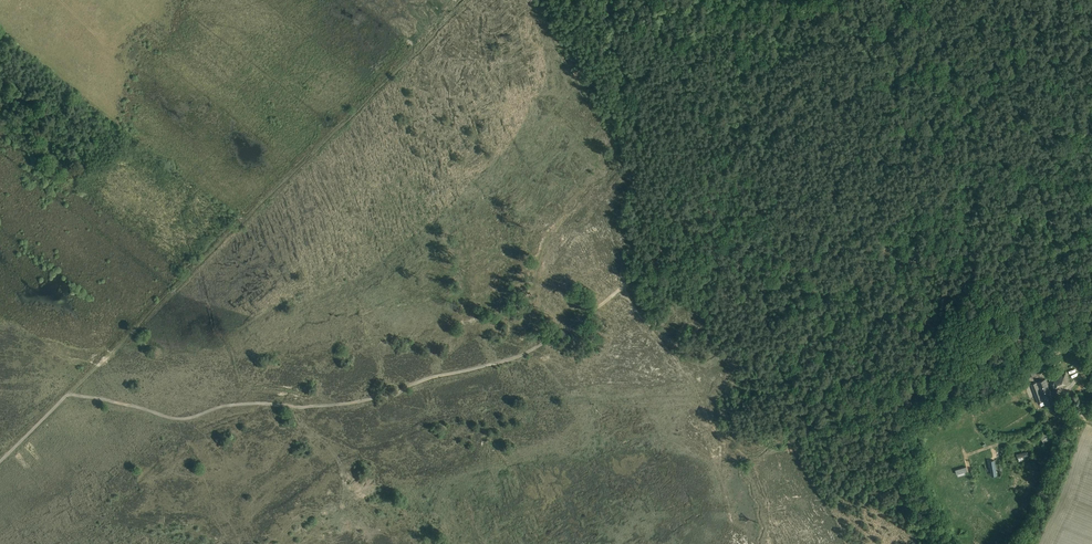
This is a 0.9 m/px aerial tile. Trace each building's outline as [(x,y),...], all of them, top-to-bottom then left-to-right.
[(1025,368),(1027,373),(1028,375),(1029,377),(1044,371),(1040,362),(1025,368)] [(1056,388),(1070,382),(1066,372),(1052,377),(1056,388)] [(1054,403),(1046,380),(1031,385),(1037,403),(1043,401),(1045,407),(1054,403)] [(1047,432),(1039,437),(1043,443),(1051,437),(1047,432)]
